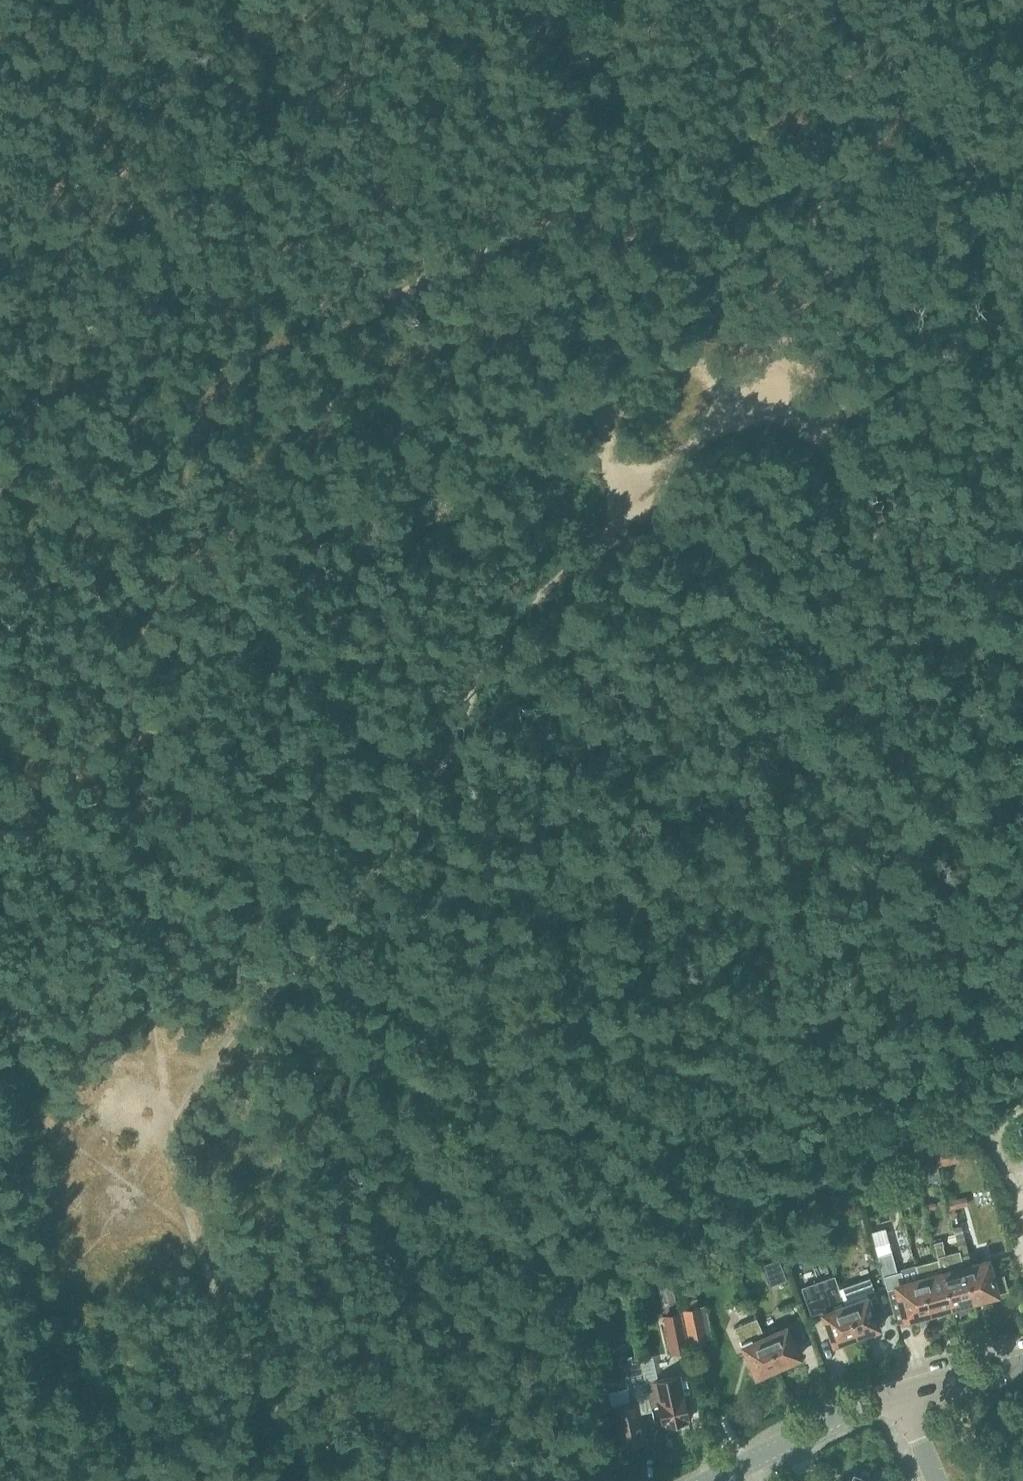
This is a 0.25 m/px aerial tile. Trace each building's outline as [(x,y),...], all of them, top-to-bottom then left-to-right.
[(938,1166),(960,1160),(955,1144),(934,1151),(938,1166)] [(907,1158),(905,1151),(897,1154),(899,1161),(898,1161),(902,1174),(914,1170),(910,1157),(907,1158)] [(921,1172),(937,1168),(933,1152),(916,1157),(921,1172)] [(972,1264),(961,1225),(953,1227),(960,1250),(965,1266),(974,1300),(997,1293),(1008,1290),(1004,1274),(993,1278),(988,1260),(972,1264)] [(946,1254),(943,1245),(944,1245),(943,1240),(933,1242),(938,1259),(942,1273),(952,1306),(974,1300),(965,1266),(960,1250),(946,1254)] [(929,1312),(920,1279),(906,1283),(902,1270),(898,1271),(893,1251),(878,1255),(888,1289),(897,1287),(906,1318),(929,1312)] [(761,1265),(769,1286),(787,1280),(778,1259),(761,1265)] [(917,1268),(920,1279),(929,1312),(939,1309),(941,1310),(947,1308),(948,1307),(952,1306),(942,1273),(938,1259),(916,1266),(917,1268)] [(823,1310),(826,1321),(834,1343),(857,1335),(842,1294),(840,1288),(841,1288),(836,1275),(803,1287),(813,1314),(823,1310)] [(842,1294),(857,1335),(880,1327),(871,1302),(879,1300),(871,1277),(841,1288),(840,1288),(842,1294)] [(603,1295),(625,1290),(623,1280),(601,1285),(603,1295)] [(578,1296),(580,1309),(597,1306),(595,1292),(578,1296)] [(708,1343),(700,1306),(683,1310),(690,1346),(708,1343)] [(673,1352),(688,1348),(681,1313),(666,1317),(673,1352)] [(758,1318),(736,1327),(757,1376),(779,1366),(766,1336),(764,1331),(758,1318)] [(775,1327),(764,1331),(766,1336),(779,1366),(801,1356),(786,1322),(775,1327)] [(652,1409),(645,1373),(644,1373),(641,1360),(625,1363),(627,1377),(626,1377),(631,1401),(612,1406),(620,1446),(646,1440),(640,1412),(652,1409)] [(645,1373),(652,1409),(653,1409),(652,1405),(659,1404),(664,1425),(689,1420),(681,1375),(647,1382),(645,1373)] [(856,1474),(854,1473),(853,1475),(853,1476),(851,1480),(873,1480),(856,1474)]
